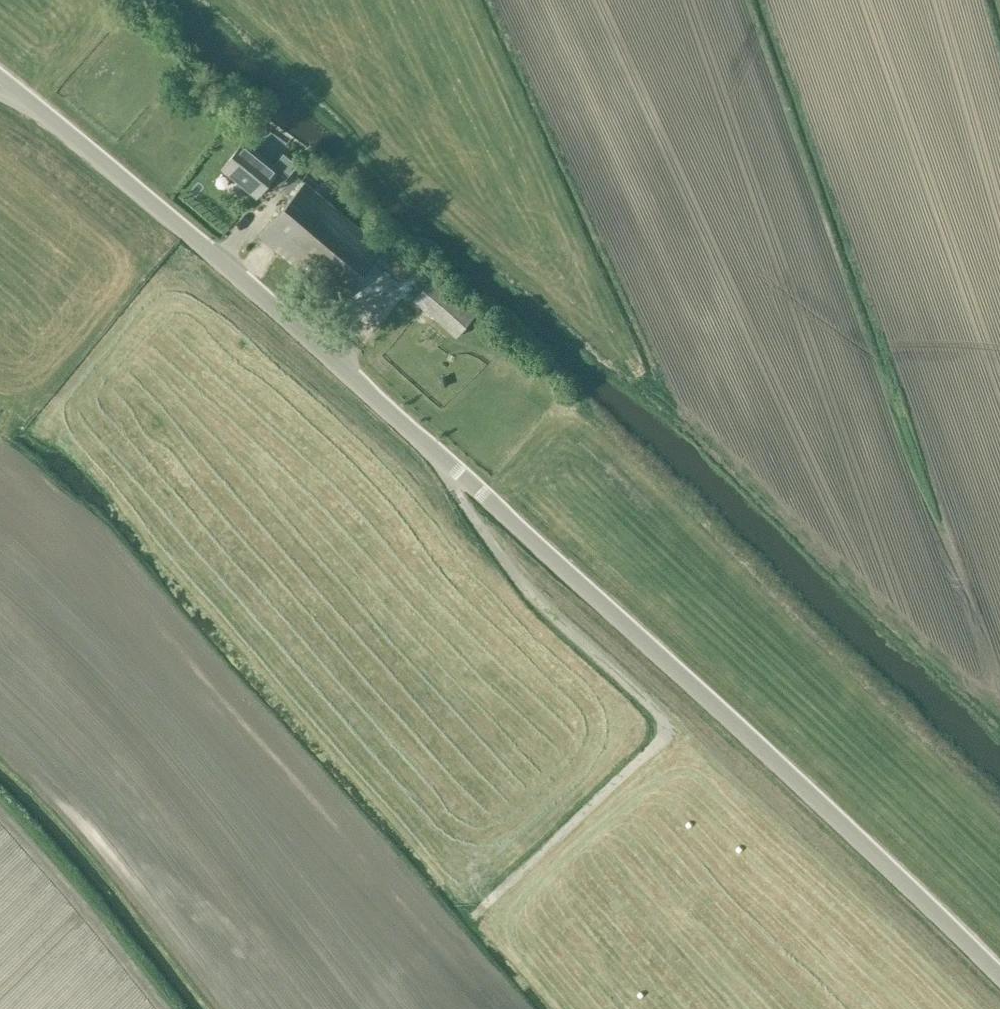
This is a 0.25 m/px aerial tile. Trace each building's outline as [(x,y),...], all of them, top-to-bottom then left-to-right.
[(273,165),(243,141),(221,167),(257,196),(268,182),(276,189),(297,164),(283,153),(273,165)] [(309,172),(299,164),(285,182),(295,190),(309,172)] [(341,212),(305,181),(258,236),(337,303),(383,248),(341,212)] [(455,336),(474,313),(432,277),(413,299),(455,336)]
